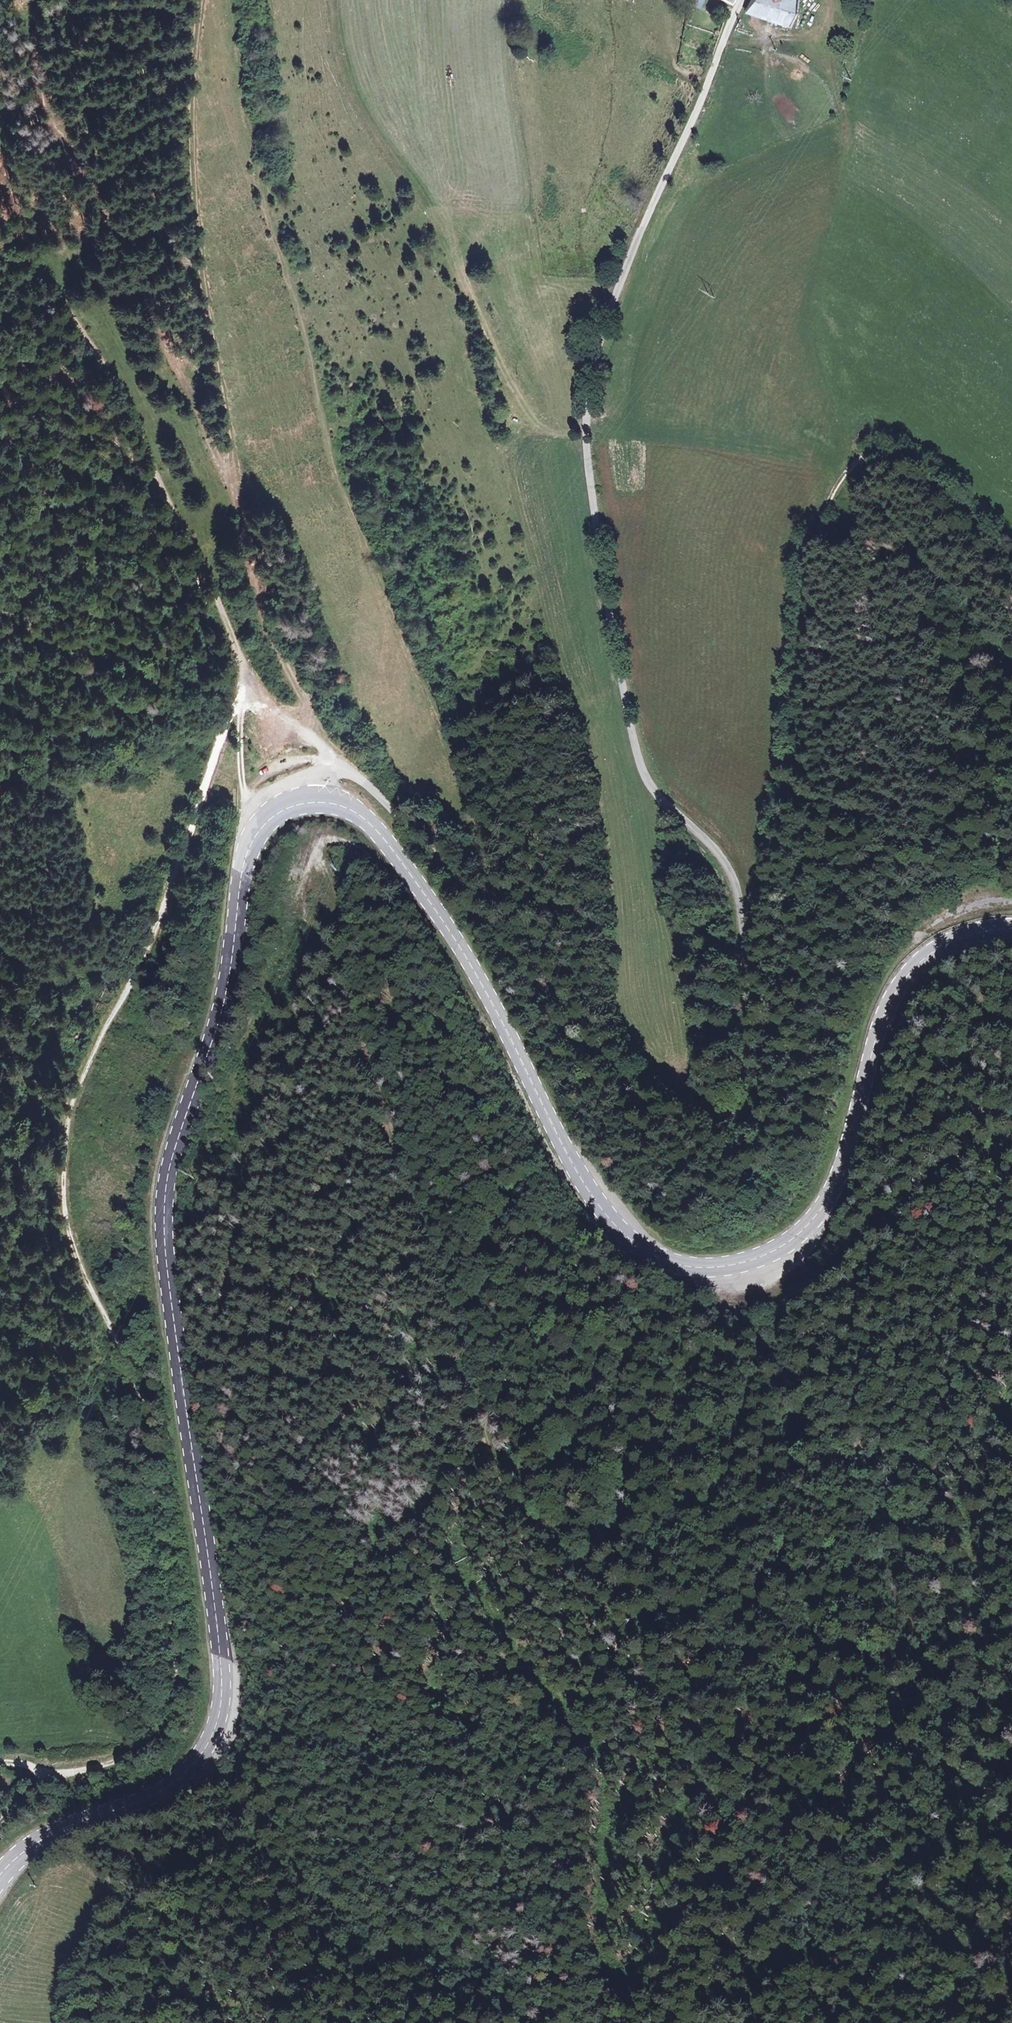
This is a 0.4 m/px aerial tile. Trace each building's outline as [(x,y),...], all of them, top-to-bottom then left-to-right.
[(705,0),(688,0),(686,4),(699,12),(705,0)] [(793,0),(751,0),(742,16),(784,28),(795,1),(793,0)]
